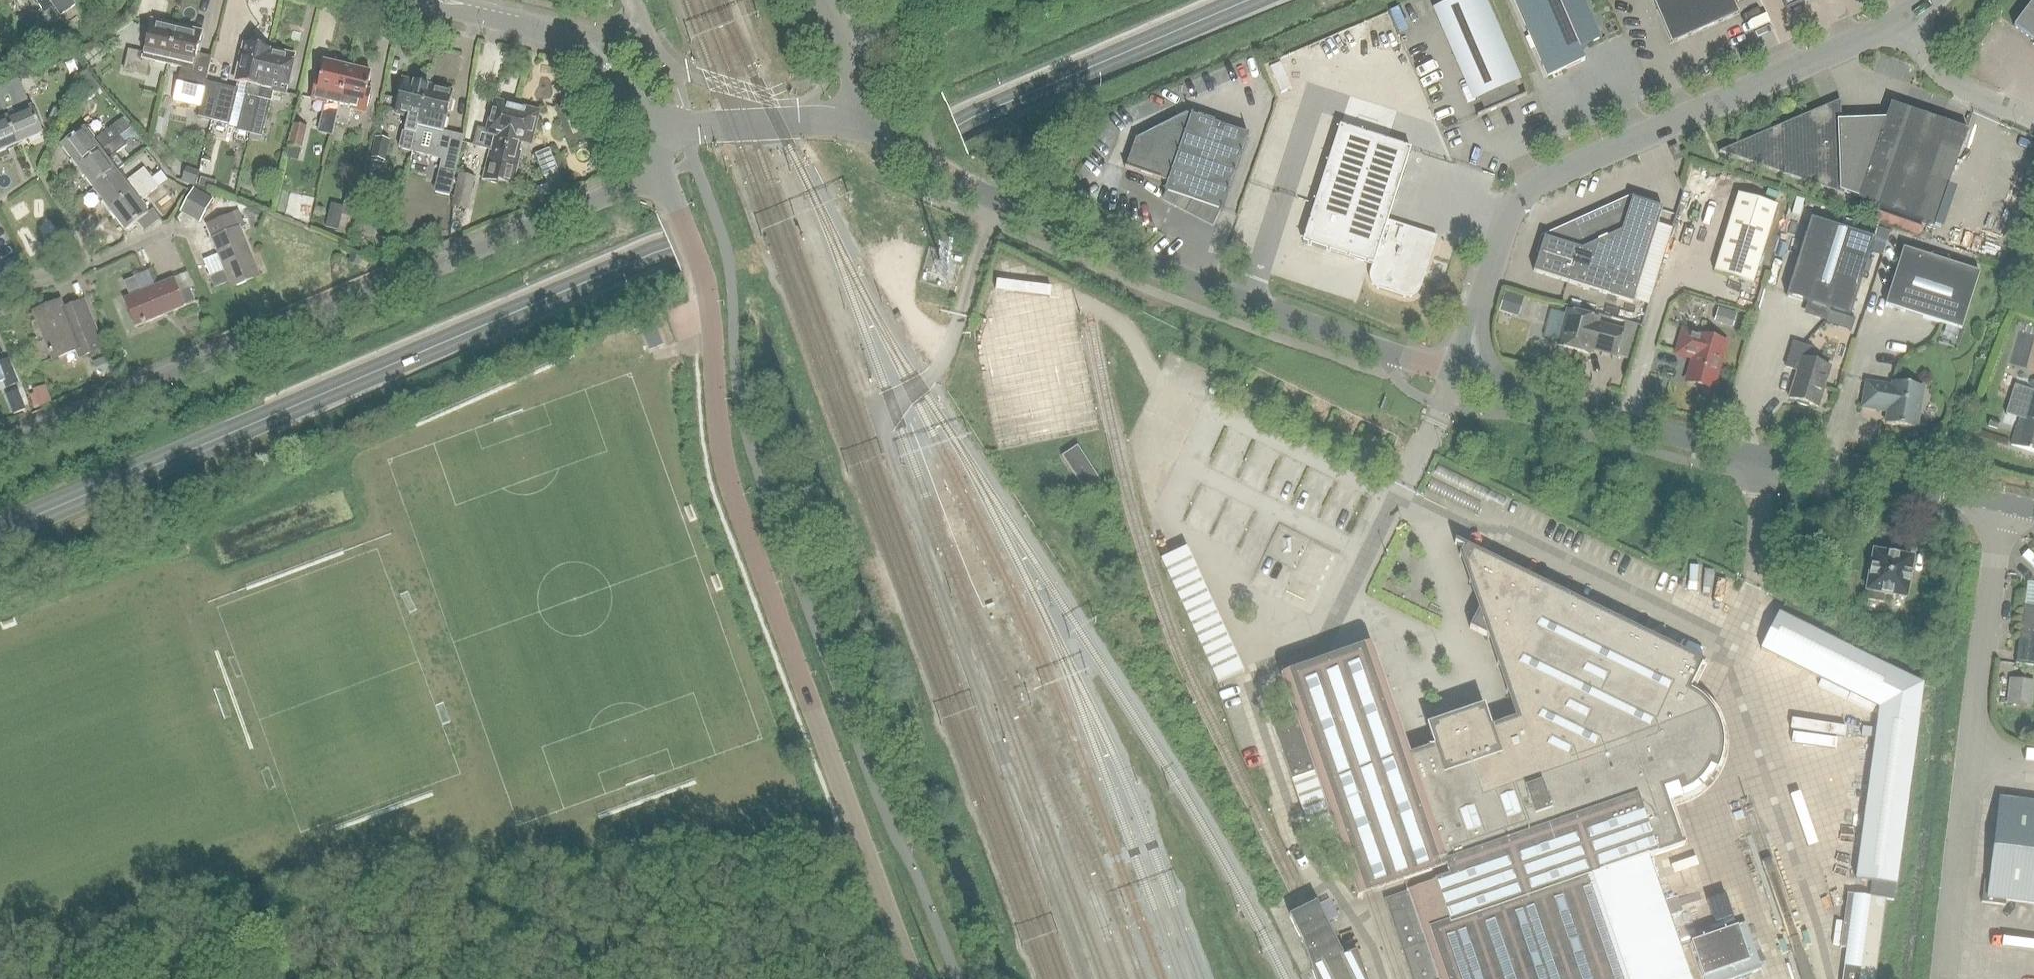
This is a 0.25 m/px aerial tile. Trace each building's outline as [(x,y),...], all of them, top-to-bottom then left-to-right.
[(53,7),(60,17),(76,6),(72,0),(36,0),(45,13),(53,7)] [(1480,0),(1457,0),(1439,8),(1478,97),(1480,96),(1487,111),(1477,115),(1478,116),(1527,95),(1527,94),(1519,97),(1513,82),(1515,81),(1480,0)] [(1548,76),(1585,60),(1579,47),(1602,38),(1585,0),(1515,0),(1548,76)] [(1672,44),(1739,14),(1733,0),(1653,0),(1672,44)] [(1787,9),(1807,0),(1782,0),(1787,9)] [(2014,26),(2033,41),(2033,0),(2014,26)] [(146,74),(149,60),(168,65),(177,26),(163,22),(163,25),(151,22),(144,53),(128,49),(124,69),(146,74)] [(201,107),(212,58),(197,54),(202,34),(191,31),(191,29),(177,26),(168,65),(182,68),(174,101),(201,107)] [(251,134),(270,50),(245,44),(244,47),(242,46),(240,58),(242,58),(236,81),(249,84),(239,131),(251,134)] [(282,50),(281,53),(270,50),(251,134),(263,137),(273,90),(286,94),(295,56),(292,55),(292,53),(282,50)] [(333,136),(336,125),(349,66),(339,64),(338,66),(324,63),(321,79),(317,78),(312,99),(324,102),(317,133),(333,136)] [(357,68),(349,66),(336,125),(348,128),(352,108),(367,112),(372,91),(367,90),(371,74),(357,71),(357,68)] [(0,86),(0,105),(18,145),(42,135),(30,107),(18,79),(8,83),(0,86)] [(401,148),(400,150),(413,153),(413,151),(429,85),(403,79),(403,81),(401,81),(398,92),(400,92),(395,113),(409,116),(405,133),(402,132),(398,147),(401,148)] [(208,83),(200,117),(229,124),(237,90),(208,83)] [(456,174),(465,136),(448,132),(452,113),(451,113),(454,100),(451,100),(453,91),(429,85),(413,151),(442,158),(440,166),(439,170),(456,174)] [(565,103),(575,147),(592,143),(582,99),(565,103)] [(1719,152),(1844,195),(1935,226),(1968,130),(1891,103),(1878,141),(1865,136),(1866,132),(1857,129),(1856,133),(1842,128),(1841,100),(1719,152)] [(478,130),(474,146),(492,150),(484,180),(498,184),(500,177),(503,165),(517,105),(512,103),(511,105),(496,102),(488,132),(478,130)] [(18,145),(0,105),(0,153),(18,145)] [(503,165),(500,177),(514,181),(521,151),(519,151),(522,141),(531,143),(539,113),(522,108),(523,106),(517,105),(503,165)] [(1125,166),(1124,167),(1167,182),(1164,191),(1166,192),(1163,198),(1212,223),(1220,210),(1222,211),(1248,134),(1190,114),(1189,116),(1184,115),(1183,114),(1136,138),(1135,138),(1125,166)] [(79,168),(120,137),(131,129),(123,119),(94,141),(85,129),(62,146),(79,168)] [(295,124),(290,146),(302,149),(307,127),(295,124)] [(1339,127),(1302,243),(1372,266),(1370,272),(1370,273),(1370,275),(1370,276),(1370,278),(1370,279),(1370,281),(1371,282),(1371,283),(1372,285),(1373,286),(1374,287),(1375,288),(1377,288),(1378,289),(1403,297),(1405,298),(1406,298),(1408,298),(1409,298),(1411,298),(1412,297),(1413,297),(1415,296),(1416,295),(1417,294),(1418,293),(1419,292),(1420,290),(1420,289),(1437,237),(1387,222),(1411,149),(1339,127)] [(131,129),(120,137),(124,142),(137,133),(132,128),(131,129)] [(94,188),(116,171),(124,166),(116,155),(127,146),(124,142),(120,137),(79,168),(94,188)] [(377,138),(373,158),(385,161),(389,141),(377,138)] [(1683,157),(1677,145),(1669,148),(1675,160),(1683,157)] [(1054,153),(1048,166),(1057,170),(1063,157),(1054,153)] [(94,188),(111,211),(153,180),(144,169),(126,184),(116,171),(94,188)] [(162,172),(153,180),(111,211),(125,230),(137,221),(145,232),(161,219),(154,209),(148,213),(141,204),(169,181),(162,172)] [(458,174),(452,206),(469,210),(475,177),(458,174)] [(360,188),(348,185),(343,207),(332,204),(326,229),(338,232),(341,217),(352,219),(360,188)] [(214,199),(194,187),(180,212),(199,224),(214,199)] [(1738,194),(1714,271),(1753,283),(1777,206),(1738,194)] [(1555,240),(1544,237),(1534,272),(1633,303),(1663,208),(1632,198),(1628,211),(1616,207),(1557,234),(1555,240)] [(225,269),(211,275),(215,286),(230,280),(233,286),(260,275),(240,228),(245,226),(239,211),(237,212),(236,209),(219,215),(221,219),(213,222),(219,235),(212,238),(225,269)] [(1808,220),(1784,296),(1803,302),(1801,308),(1806,309),(1815,317),(1825,320),(1828,310),(1847,316),(1871,240),(1808,220)] [(1878,228),(1871,251),(1883,255),(1890,232),(1878,228)] [(1980,273),(1904,248),(1885,306),(1962,330),(1980,273)] [(352,255),(349,262),(358,266),(361,259),(352,255)] [(142,292),(136,277),(125,282),(130,296),(125,298),(136,326),(184,306),(173,279),(142,292)] [(195,303),(190,288),(180,291),(186,306),(195,303)] [(1524,298),(1503,292),(1498,312),(1518,318),(1524,298)] [(67,314),(61,300),(34,311),(53,360),(79,349),(82,357),(104,348),(85,301),(73,306),(75,310),(67,314)] [(1719,308),(1715,321),(1732,326),(1736,313),(1719,308)] [(1568,310),(1558,345),(1589,354),(1590,349),(1616,356),(1623,330),(1597,323),(1598,319),(1568,310)] [(1829,312),(1826,323),(1838,327),(1842,316),(1829,312)] [(1684,332),(1678,353),(1694,357),(1688,381),(1712,388),(1725,343),(1684,332)] [(1793,342),(1786,367),(1798,371),(1789,398),(1798,401),(1797,403),(1808,407),(1809,404),(1818,407),(1831,367),(1810,360),(1813,349),(1793,342)] [(107,357),(96,362),(101,375),(112,370),(107,357)] [(4,380),(7,388),(18,383),(8,360),(0,363),(0,381),(4,380)] [(2012,446),(2033,452),(2033,381),(2032,381),(2029,390),(2014,386),(2006,414),(2021,419),(2012,446)] [(1867,382),(1863,407),(1882,410),(1883,408),(1889,409),(1886,424),(1916,429),(1923,387),(1893,382),(1893,387),(1867,382)] [(26,410),(18,391),(6,396),(13,415),(26,410)] [(39,407),(49,403),(46,394),(36,397),(39,407)] [(1999,422),(1990,419),(1988,426),(1996,429),(1999,422)] [(1101,482),(1078,447),(1062,457),(1085,493),(1101,482)] [(1648,858),(1684,845),(1683,843),(1681,843),(1670,810),(1686,806),(1693,803),(1700,798),(1707,793),(1712,787),(1717,781),(1721,773),(1724,766),(1725,758),(1726,750),(1726,741),(1724,733),(1723,729),(1722,725),(1718,718),(1714,711),(1709,705),(1703,699),(1696,695),(1688,691),(1702,664),(1704,665),(1704,664),(1655,639),(1478,553),(1457,542),(1456,544),(1465,548),(1461,556),(1480,612),(1472,628),(1488,636),(1517,720),(1491,729),(1484,708),(1428,727),(1435,748),(1410,756),(1372,645),(1282,676),(1297,720),(1275,728),(1293,780),(1315,773),(1358,897),(1405,881),(1409,893),(1386,901),(1413,978),(1689,978),(1648,858)] [(1188,543),(1158,554),(1208,685),(1238,673),(1188,543)] [(1867,591),(1866,599),(1883,602),(1884,594),(1906,598),(1913,558),(1874,551),(1867,591)] [(2015,663),(2033,665),(2033,607),(2022,605),(2015,663)] [(1778,613),(1760,650),(1879,709),(1856,880),(1896,885),(1919,714),(1923,684),(1778,613)] [(2032,682),(2008,680),(2005,704),(2029,707),(2032,682)] [(1999,799),(1989,881),(1983,880),(1981,902),(2004,905),(2005,900),(2033,903),(2033,803),(1999,799)] [(1886,900),(1848,895),(1841,948),(1846,949),(1842,978),(1875,978),(1886,900)] [(1357,955),(1344,960),(1315,904),(1305,909),(1289,917),(1306,950),(1316,978),(1365,978),(1357,955)] [(1744,926),(1690,943),(1702,978),(1740,978),(1761,972),(1744,926)]
